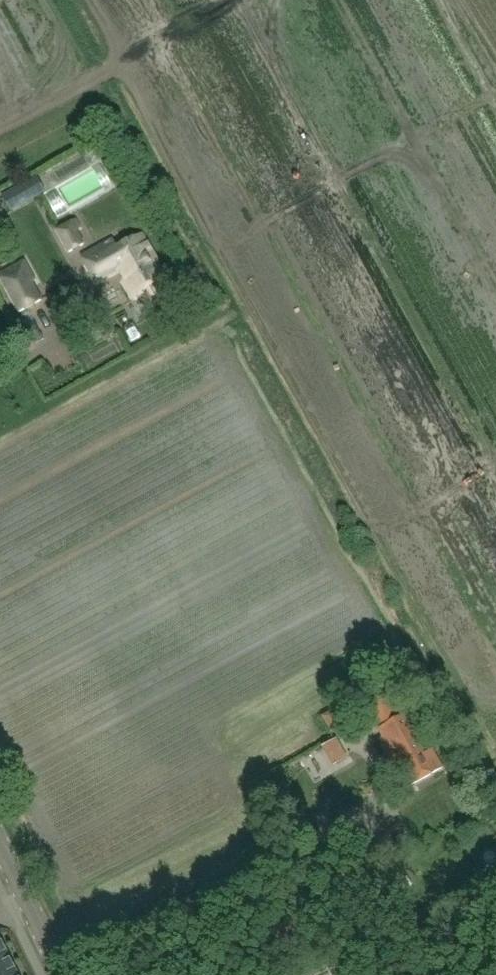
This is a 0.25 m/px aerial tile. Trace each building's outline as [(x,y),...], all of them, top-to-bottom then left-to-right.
[(46,191),(38,177),(3,196),(11,210),(46,191)] [(58,230),(69,252),(84,244),(76,230),(80,228),(76,220),(72,223),(58,230)] [(88,253),(93,262),(87,265),(97,282),(123,268),(127,276),(124,278),(136,298),(143,294),(150,307),(169,296),(161,284),(169,279),(161,266),(159,267),(156,261),(157,260),(141,233),(117,247),(112,239),(88,253)] [(21,262),(0,274),(20,310),(41,299),(21,262)] [(385,726),(403,715),(392,693),(371,703),(379,721),(382,719),(385,726)] [(323,714),(332,731),(340,727),(336,718),(339,716),(335,708),(323,714)] [(404,715),(403,715),(385,726),(377,730),(408,786),(442,768),(432,749),(425,753),(404,715)] [(12,965),(0,940),(0,974),(17,974),(12,965)]
